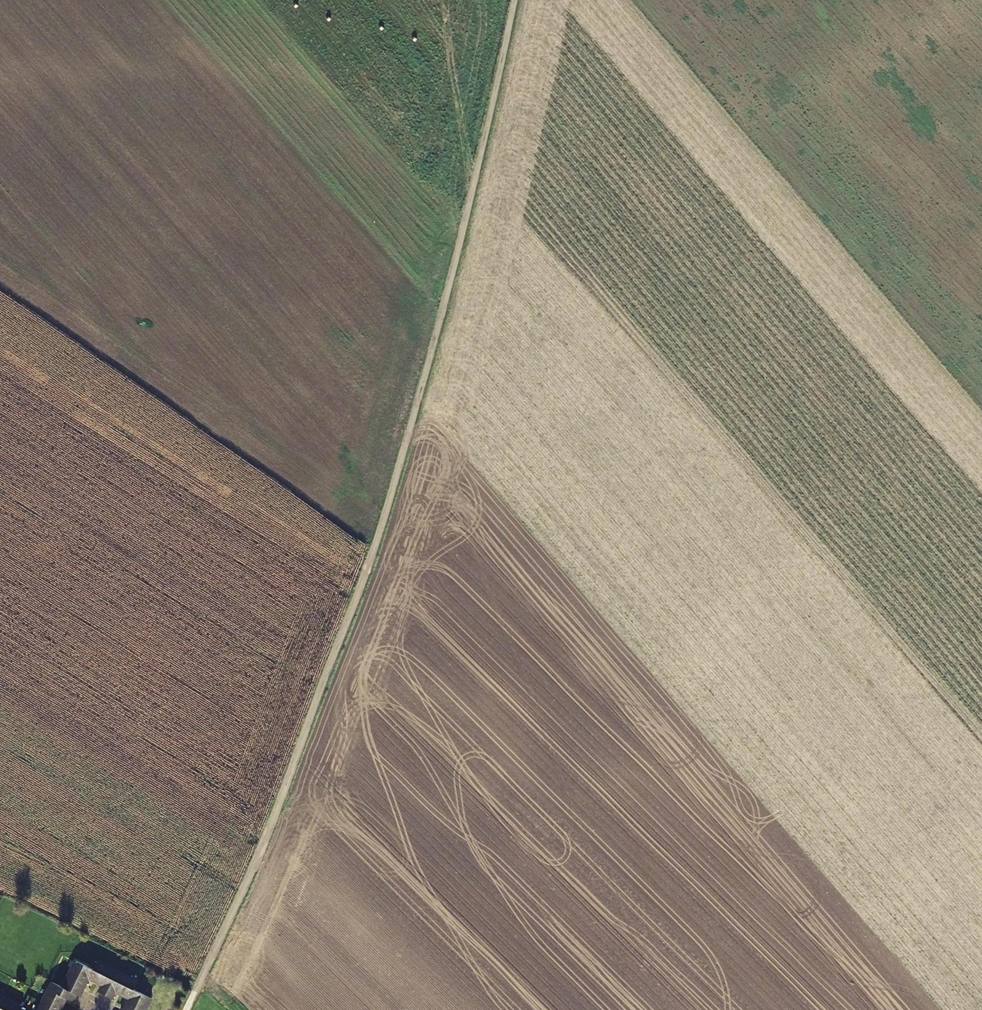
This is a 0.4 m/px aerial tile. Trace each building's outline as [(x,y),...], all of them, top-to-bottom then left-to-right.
[(75,961),(62,987),(77,995),(80,996),(89,979),(94,970),(75,961)] [(102,986),(99,993),(106,996),(118,971),(98,961),(94,970),(89,979),(102,986)] [(138,981),(118,971),(106,996),(113,999),(116,992),(129,999),(133,990),(138,981)] [(77,995),(62,987),(52,982),(42,1003),(56,1009),(61,1009),(67,999),(74,1002),(77,995)] [(133,990),(129,999),(123,1009),(146,1009),(152,998),(133,990)] [(2,997),(0,1002),(0,1009),(21,1009),(23,1007),(2,997)]
